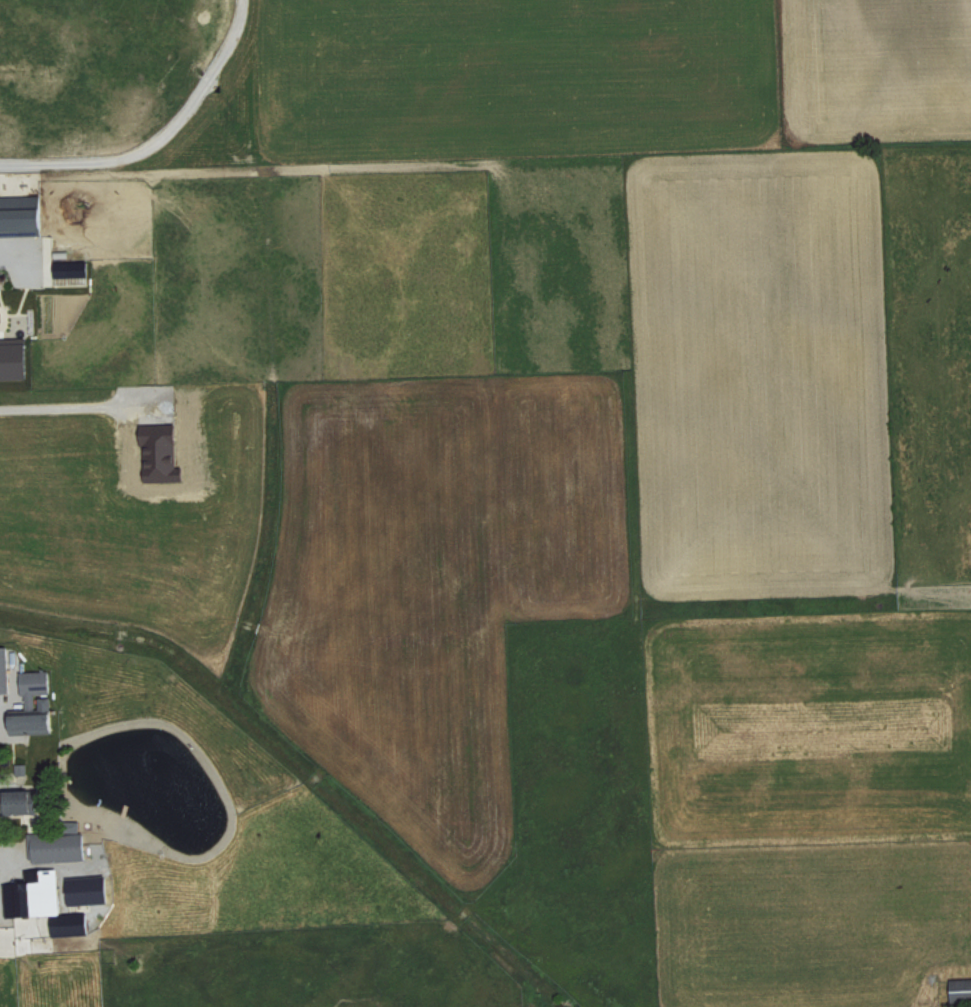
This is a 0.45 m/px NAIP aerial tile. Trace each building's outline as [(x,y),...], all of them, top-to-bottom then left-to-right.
[(27,235),(47,234),(45,197),(14,198),(14,207),(0,207),(0,235),(27,235)] [(56,275),(91,276),(91,261),(56,260),(56,275)] [(31,378),(31,339),(0,340),(0,379),(31,378)] [(12,693),(10,646),(0,646),(0,693),(12,693)] [(24,671),(25,713),(14,713),(15,733),(55,732),(55,701),(37,702),(37,693),(53,693),(52,670),(24,671)] [(17,775),(28,774),(27,763),(16,764),(17,775)] [(38,789),(0,791),(0,815),(39,813),(38,789)] [(33,863),(89,859),(87,832),(81,833),(80,820),(70,821),(71,832),(31,835),(33,863)] [(28,870),(28,882),(6,884),(8,917),(62,915),(60,869),(28,870)] [(112,903),(110,876),(61,879),(63,905),(112,903)] [(90,924),(54,925),(55,936),(91,935),(90,924)] [(954,1002),(970,1001),(970,978),(953,979),(954,1002)]
